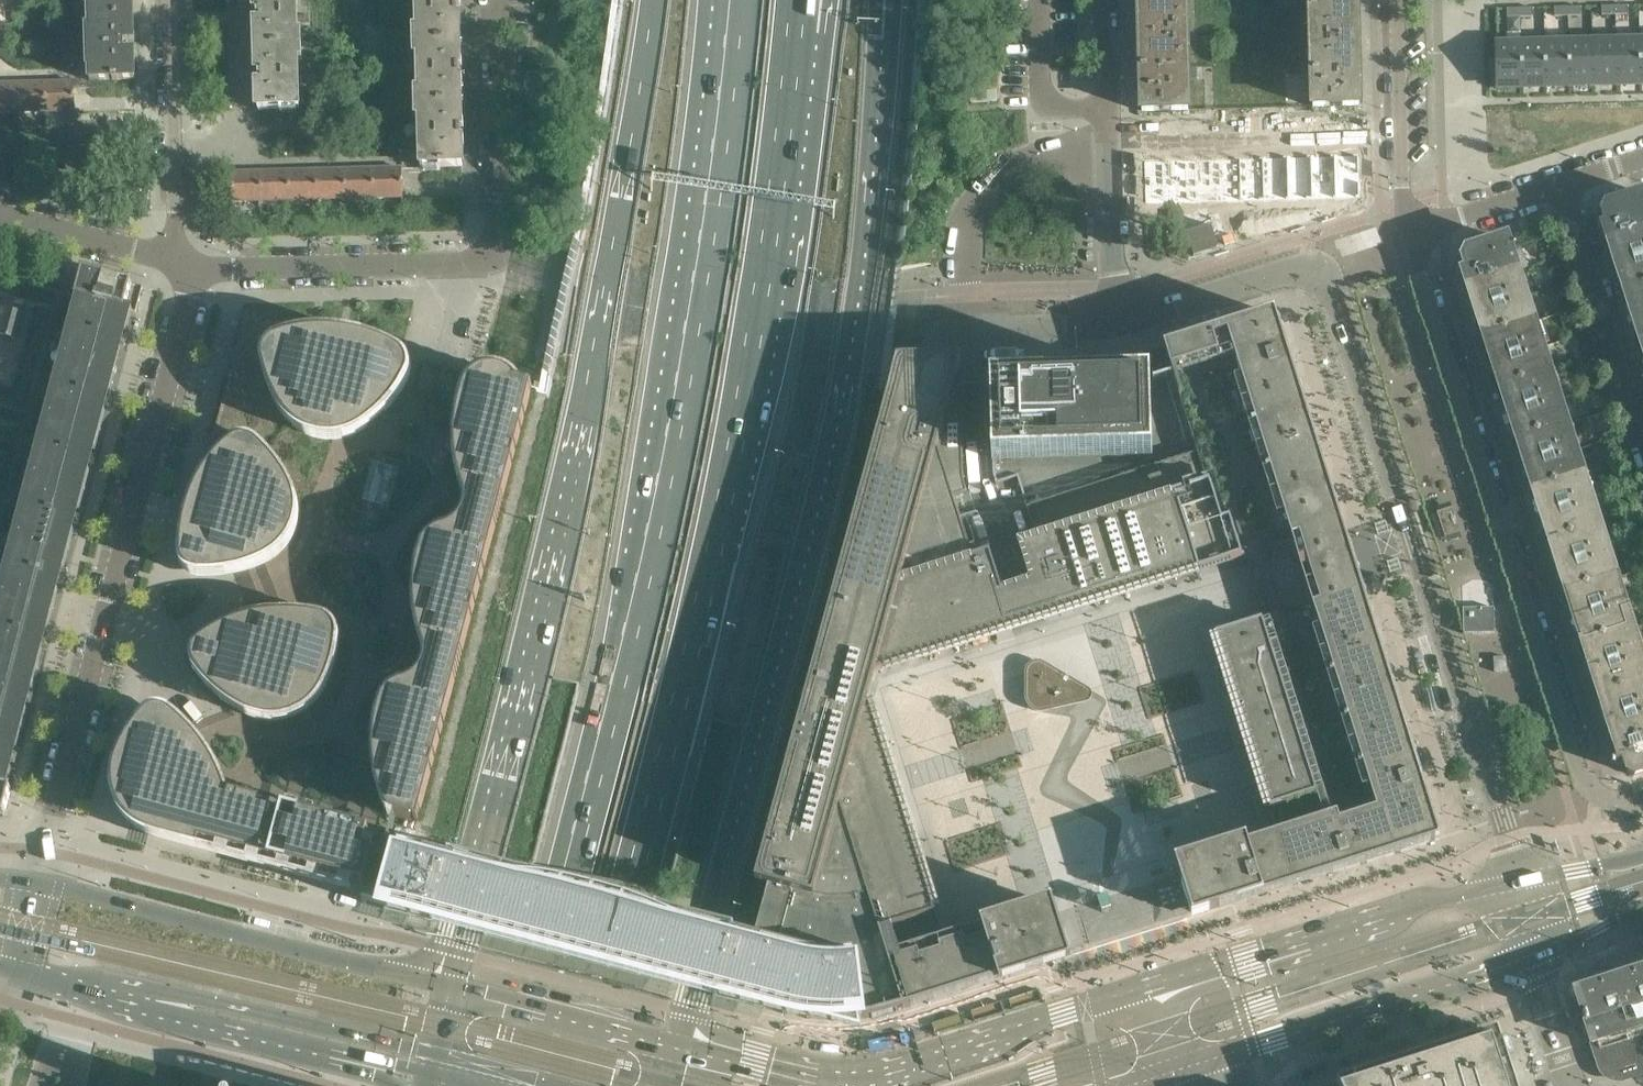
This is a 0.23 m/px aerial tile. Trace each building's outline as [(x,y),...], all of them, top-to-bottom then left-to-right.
[(89,19),(133,17),(133,0),(88,0),(89,19)] [(298,16),(298,0),(256,0),(256,12),(259,12),(260,22),(257,22),(257,48),(298,47),(298,34),(298,16)] [(455,6),(458,6),(458,0),(417,0),(417,31),(418,31),(419,43),(459,42),(459,16),(456,16),(455,6)] [(1356,0),(1311,0),(1311,9),(1357,8),(1356,0)] [(1187,69),(1185,4),(1140,5),(1141,71),(1187,69)] [(1615,6),(1615,14),(1628,14),(1628,5),(1615,6)] [(1602,6),(1602,15),(1615,14),(1615,6),(1602,6)] [(1554,7),(1554,16),(1568,16),(1567,7),(1554,7)] [(1567,7),(1568,16),(1581,15),(1580,7),(1567,7)] [(1358,73),(1357,8),(1311,9),(1313,74),(1358,73)] [(1507,9),(1507,17),(1520,17),(1520,8),(1507,9)] [(1520,8),(1520,17),(1533,16),(1533,8),(1520,8)] [(130,53),(130,44),(134,43),(133,17),(89,19),(90,66),(91,81),(135,80),(134,53),(130,53)] [(1592,42),(1593,85),(1617,85),(1616,41),(1592,42)] [(1616,41),(1617,85),(1640,84),(1639,41),(1616,41)] [(457,78),(457,68),(460,68),(459,42),(419,43),(419,56),(418,56),(419,92),(420,92),(420,105),(461,104),(460,78),(457,78)] [(1544,43),(1546,86),(1569,86),(1569,62),(1568,42),(1544,43)] [(1569,62),(1569,86),(1593,85),(1592,42),(1568,42),(1569,62)] [(1521,44),(1522,87),(1546,86),(1544,43),(1521,44)] [(1496,63),(1497,88),(1522,87),(1521,44),(1496,44),(1496,63)] [(300,109),(300,77),(299,59),(298,59),(298,47),(257,48),(258,74),(261,74),(261,83),(258,84),(259,110),(300,109)] [(1188,109),(1187,69),(1141,71),(1142,112),(1178,111),(1178,109),(1188,109)] [(1359,106),(1359,83),(1358,73),(1313,74),(1314,105),(1324,105),(1324,107),(1359,106)] [(47,111),(46,82),(18,83),(19,112),(47,111)] [(75,111),(75,82),(46,82),(47,111),(75,111)] [(18,83),(0,84),(0,112),(19,112),(18,83)] [(459,139),(458,129),(462,129),(461,104),(420,105),(421,117),(420,117),(421,150),(421,167),(463,166),(462,139),(459,139)] [(1348,119),(1335,120),(1335,129),(1348,128),(1348,119)] [(1311,120),(1298,121),(1298,130),(1311,129),(1311,120)] [(1324,120),(1311,120),(1311,129),(1324,129),(1324,120)] [(1277,121),(1263,122),(1264,130),(1277,130),(1277,121)] [(1263,122),(1250,122),(1251,131),(1264,130),(1263,122)] [(1216,123),(1203,123),(1203,132),(1216,132),(1216,123)] [(1229,123),(1216,123),(1216,132),(1229,131),(1229,123)] [(1169,124),(1155,124),(1156,133),(1169,133),(1169,124)] [(1182,124),(1169,124),(1169,133),(1182,133),(1182,124)] [(1335,155),(1311,156),(1312,199),(1336,199),(1335,155)] [(1360,155),(1335,155),(1336,199),(1361,198),(1360,155)] [(1311,156),(1287,157),(1289,200),(1312,199),(1311,156)] [(1264,157),(1240,158),(1241,201),(1265,201),(1264,157)] [(1287,157),(1264,157),(1265,201),(1289,200),(1287,157)] [(1240,158),(1216,159),(1217,202),(1241,201),(1240,158)] [(1193,159),(1169,160),(1170,203),(1194,203),(1193,159)] [(1216,159),(1193,159),(1194,203),(1217,202),(1216,159)] [(1169,160),(1144,161),(1145,204),(1170,203),(1169,160)] [(403,197),(402,168),(373,169),(374,198),(403,197)] [(374,198),(373,169),(345,170),(346,198),(374,198)] [(318,199),(317,170),(289,171),(290,200),(318,199)] [(346,198),(345,170),(317,170),(318,199),(346,198)] [(290,200),(289,171),(261,172),(262,201),(290,200)] [(262,201),(261,172),(232,173),(233,201),(262,201)] [(1607,207),(1603,215),(1606,224),(1602,226),(1607,242),(1642,231),(1642,196),(1607,207)] [(1607,242),(1624,293),(1642,287),(1642,231),(1607,242)] [(1528,268),(1518,238),(1507,241),(1507,240),(1467,252),(1463,260),(1466,270),(1462,271),(1467,287),(1522,270),(1528,268)] [(1528,307),(1525,297),(1522,287),(1524,286),(1520,276),(1524,274),(1522,270),(1467,287),(1483,338),(1539,321),(1537,316),(1533,317),(1530,306),(1528,307)] [(136,313),(143,287),(84,271),(77,298),(86,300),(86,299),(128,310),(127,311),(136,313)] [(1624,293),(1640,344),(1642,343),(1642,287),(1624,293)] [(121,335),(127,311),(128,310),(86,299),(86,300),(82,317),(84,317),(77,341),(75,341),(71,358),(112,369),(119,344),(124,346),(125,345),(127,337),(127,336),(121,335)] [(26,314),(21,313),(21,312),(21,310),(21,309),(20,308),(20,307),(19,306),(17,305),(15,305),(14,305),(13,305),(11,305),(10,306),(9,307),(8,308),(8,310),(3,308),(0,322),(0,335),(19,340),(26,314)] [(495,380),(497,374),(493,374),(489,374),(486,375),(482,376),(422,360),(403,355),(401,354),(399,352),(394,350),(390,348),(386,346),(381,344),(377,342),(372,340),(367,339),(363,337),(361,344),(294,327),(293,331),(280,328),(281,323),(245,314),(245,317),(252,318),(248,331),(241,329),(225,393),(232,395),(228,408),(221,406),(221,408),(228,410),(224,423),(217,421),(200,485),(203,486),(200,498),(197,498),(196,500),(199,501),(196,514),(193,513),(192,519),(187,518),(186,522),(185,527),(184,532),(183,537),(183,542),(182,547),(182,553),(182,558),(182,560),(183,562),(185,562),(186,564),(187,565),(189,567),(191,568),(192,568),(194,569),(196,569),(198,569),(202,568),(205,567),(227,573),(231,572),(234,572),(244,600),(264,600),(268,611),(270,614),(265,614),(260,615),(256,616),(251,617),(247,619),(243,620),(238,622),(234,623),(230,625),(225,627),(221,629),(217,631),(213,633),(209,636),(205,638),(201,641),(200,642),(199,643),(197,644),(196,646),(195,647),(194,649),(193,651),(193,653),(192,655),(192,657),(192,659),(193,661),(193,663),(194,665),(195,666),(196,668),(199,673),(203,678),(208,683),(212,688),(217,692),(222,696),(227,700),(231,703),(235,705),(226,710),(210,716),(204,718),(203,719),(185,726),(183,723),(176,717),(174,716),(171,715),(168,714),(165,713),(162,713),(159,713),(157,713),(155,714),(152,715),(150,716),(148,717),(146,718),(144,719),(141,722),(139,725),(136,729),(133,733),(130,737),(128,741),(125,745),(123,750),(121,754),(119,758),(118,761),(117,764),(116,768),(115,771),(115,774),(114,777),(114,781),(114,784),(118,782),(121,789),(119,794),(123,795),(132,819),(132,822),(134,823),(134,824),(138,827),(143,830),(147,832),(152,834),(158,836),(164,838),(185,844),(186,837),(364,884),(370,861),(377,863),(388,822),(416,829),(532,389),(495,380)] [(1342,527),(1275,314),(1131,359),(1008,362),(1005,362),(1003,363),(1001,364),(999,365),(997,366),(995,369),(994,370),(993,372),(992,374),(991,377),(991,379),(991,381),(993,471),(994,477),(995,480),(996,484),(1018,477),(1024,498),(1036,494),(1039,504),(1027,508),(1037,538),(1019,544),(1031,583),(1043,621),(1247,557),(1265,551),(1292,542),(1342,527)] [(1545,358),(1541,348),(1538,338),(1540,337),(1537,327),(1540,325),(1539,321),(1483,338),(1500,390),(1555,372),(1554,367),(1550,368),(1546,358),(1545,358)] [(105,394),(112,369),(71,358),(66,376),(68,377),(62,401),(60,400),(55,418),(96,429),(103,404),(109,405),(112,396),(111,396),(105,394)] [(943,938),(868,701),(876,673),(1014,630),(1002,592),(990,553),(972,558),(954,498),(968,493),(966,489),(965,482),(964,476),(963,472),(961,382),(961,362),(898,364),(892,383),(883,418),(817,659),(802,716),(801,716),(756,883),(769,887),(755,941),(801,954),(807,955),(816,956),(824,957),(830,958),(836,958),(845,957),(852,957),(860,1019),(872,1017),(873,1019),(884,1015),(897,1011),(897,1010),(969,988),(1070,956),(1053,904),(943,938)] [(1561,409),(1558,399),(1554,389),(1556,388),(1553,378),(1557,376),(1555,372),(1500,390),(1516,441),(1572,423),(1570,419),(1566,419),(1563,409),(1561,409)] [(90,454),(96,429),(55,418),(50,436),(52,436),(46,460),(44,460),(39,477),(81,488),(87,463),(93,465),(94,465),(96,456),(95,455),(90,454)] [(1577,460),(1574,450),(1571,440),(1573,439),(1569,429),(1573,427),(1572,423),(1516,441),(1533,492),(1588,474),(1587,470),(1583,470),(1579,460),(1577,460)] [(1594,511),(1591,502),(1587,491),(1589,491),(1586,480),(1589,478),(1588,474),(1533,492),(1549,543),(1605,525),(1603,521),(1599,521),(1596,511),(1594,511)] [(74,513),(81,488),(39,477),(35,495),(37,496),(30,520),(28,520),(24,537),(65,548),(72,523),(77,524),(78,524),(80,516),(80,515),(74,513)] [(1452,510),(1439,514),(1446,535),(1459,531),(1452,510)] [(1610,562),(1607,553),(1604,542),(1606,542),(1602,531),(1606,529),(1605,525),(1549,543),(1565,594),(1621,576),(1619,572),(1615,572),(1612,562),(1610,562)] [(1342,527),(1292,542),(1312,605),(1361,590),(1342,527)] [(58,573),(65,548),(24,537),(19,555),(21,555),(14,580),(12,579),(8,597),(49,607),(56,582),(62,584),(65,575),(64,574),(58,573)] [(1312,605),(1292,542),(1265,551),(1285,614),(1312,605)] [(1268,585),(1279,582),(1275,569),(1264,572),(1268,585)] [(1627,614),(1623,604),(1620,593),(1622,593),(1619,582),(1622,580),(1621,576),(1565,594),(1582,645),(1637,627),(1636,623),(1632,623),(1628,613),(1627,614)] [(1043,621),(1031,583),(1016,587),(1002,592),(1014,630),(1029,625),(1043,621)] [(1285,614),(1267,619),(1216,636),(1278,833),(1176,865),(1191,912),(1192,918),(1328,875),(1368,863),(1440,840),(1361,590),(1312,605),(1285,614)] [(49,607),(8,597),(3,614),(5,615),(0,634),(0,658),(34,667),(40,642),(46,644),(47,643),(49,635),(48,634),(43,632),(49,607)] [(1494,633),(1494,608),(1463,608),(1464,634),(1494,633)] [(1640,655),(1637,644),(1638,644),(1635,633),(1639,631),(1637,627),(1582,645),(1598,696),(1642,682),(1642,664),(1640,655)] [(1494,657),(1494,672),(1506,671),(1506,657),(1494,657)] [(34,667),(0,658),(0,722),(18,727),(24,702),(30,703),(31,703),(33,694),(33,693),(27,692),(34,667)] [(1075,681),(1072,678),(1045,660),(1040,660),(1036,660),(1032,663),(1029,667),(1028,672),(1027,695),(1028,699),(1030,703),(1033,706),(1037,709),(1042,709),(1065,706),(1069,705),(1073,702),(1076,699),(1078,694),(1078,690),(1077,685),(1075,681)] [(1598,696),(1615,747),(1642,738),(1642,682),(1598,696)] [(18,727),(0,722),(0,786),(2,786),(2,785),(9,761),(14,763),(15,762),(18,754),(17,753),(11,751),(18,727)] [(1615,747),(1620,763),(1624,762),(1627,772),(1635,776),(1642,773),(1642,738),(1615,747)] [(11,788),(2,785),(2,786),(0,786),(0,813),(4,814),(11,788)] [(435,922),(451,862),(402,848),(386,909),(435,922)] [(485,934),(501,875),(477,868),(451,862),(435,922),(461,928),(485,934)] [(515,942),(531,882),(501,875),(485,934),(515,942)] [(643,975),(658,916),(531,882),(515,942),(643,975)] [(1102,912),(1112,908),(1108,896),(1102,897),(1098,899),(1102,912)] [(673,983),(688,924),(658,916),(643,975),(673,983)] [(690,988),(714,996),(730,935),(706,928),(688,924),(673,983),(690,988)] [(801,954),(755,941),(730,935),(714,996),(787,1015),(795,1016),(802,1018),(809,1019),(816,1020),(823,1020),(831,1020),(842,1020),(845,1020),(853,1020),(860,1019),(852,957),(845,957),(836,958),(830,958),(824,957),(816,956),(807,955),(801,954)] [(1576,993),(1588,1031),(1600,1067),(1601,1070),(1603,1073),(1604,1074),(1607,1077),(1609,1078),(1611,1079),(1614,1080),(1616,1080),(1618,1080),(1622,1080),(1624,1079),(1642,1073),(1642,972),(1576,993)] [(1498,1030),(1338,1082),(1339,1085),(1516,1085),(1498,1030)]
